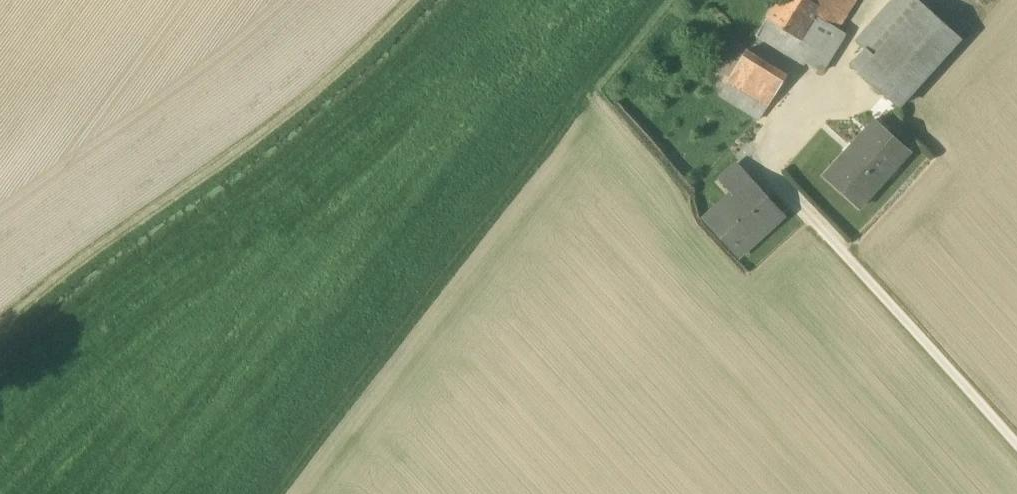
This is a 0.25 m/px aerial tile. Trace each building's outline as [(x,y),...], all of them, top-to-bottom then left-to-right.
[(810,0),(779,0),(767,20),(800,41),(816,15),(821,7),(810,0)] [(821,7),(816,15),(830,25),(831,24),(837,28),(855,0),(825,0),(821,7)] [(857,36),(858,41),(865,47),(850,63),(897,105),(960,35),(920,0),(889,0),(857,36)] [(800,41),(767,20),(757,36),(805,65),(807,63),(830,25),(816,15),(800,41)] [(837,28),(831,24),(830,25),(807,63),(822,72),(846,34),(837,28)] [(787,74),(747,49),(727,80),(767,106),(787,74)] [(767,106),(727,80),(718,94),(758,120),(767,106)] [(875,119),(824,176),(860,208),(911,150),(875,119)] [(739,163),(721,179),(733,194),(749,180),(751,181),(753,178),(739,163)] [(733,194),(706,217),(737,252),(780,214),(751,181),(749,180),(733,194)]
